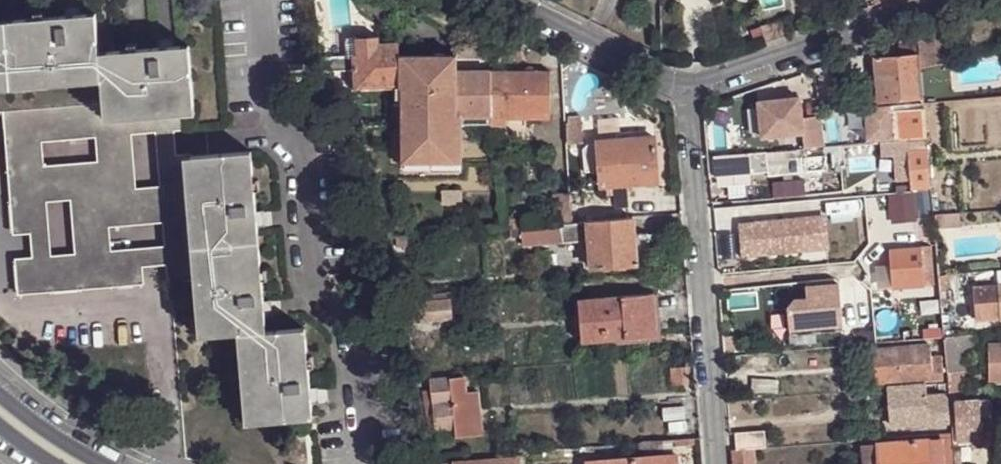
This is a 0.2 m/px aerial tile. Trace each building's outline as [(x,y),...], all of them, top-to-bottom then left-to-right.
[(330,28),(350,27),(348,0),(328,0),(330,28)] [(99,53),(95,14),(0,22),(0,82),(102,74),(99,53)] [(780,22),(761,27),(767,43),(786,37),(780,22)] [(942,26),(917,34),(920,66),(944,60),(942,26)] [(759,28),(751,30),(754,39),(762,37),(759,28)] [(917,34),(898,40),(901,57),(875,60),(879,102),(924,98),(920,66),(917,34)] [(356,90),(401,87),(400,58),(399,44),(379,45),(378,37),(357,38),(358,56),(354,56),(354,65),(356,90)] [(358,56),(357,38),(348,39),(348,52),(348,57),(354,56),(358,56)] [(102,74),(103,81),(106,120),(175,114),(195,112),(189,46),(99,53),(102,74)] [(455,51),(455,57),(456,57),(456,58),(485,59),(485,51),(455,51)] [(320,53),(321,66),(354,65),(354,56),(348,57),(348,52),(320,53)] [(462,125),(492,125),(491,71),(456,72),(446,71),(446,57),(400,58),(401,87),(401,156),(429,156),(429,165),(462,165),(462,125)] [(455,57),(446,57),(446,71),(456,72),(456,58),(456,57),(455,57)] [(491,71),(492,125),(505,125),(506,117),(550,118),(550,72),(491,71)] [(32,234),(51,232),(48,202),(45,166),(43,143),(97,138),(107,137),(106,120),(103,81),(3,89),(14,235),(32,234)] [(801,97),(759,100),(762,135),(803,132),(804,147),(825,145),(821,115),(802,117),(801,97)] [(892,107),(864,109),(867,142),(881,142),(927,139),(925,108),(892,111),(892,107)] [(175,114),(106,120),(107,137),(132,134),(156,133),(175,130),(175,114)] [(598,142),(616,141),(615,121),(597,122),(598,142)] [(568,144),(582,142),(579,122),(565,124),(568,144)] [(157,148),(157,158),(177,156),(176,146),(175,130),(156,133),(157,148)] [(98,152),(99,163),(134,159),(133,149),(132,134),(107,137),(97,138),(98,152)] [(657,182),(653,137),(616,141),(598,142),(601,187),(657,182)] [(928,148),(927,139),(881,142),(882,151),(894,151),(907,149),(928,148)] [(931,189),(928,148),(907,149),(911,191),(931,189)] [(897,192),(911,191),(907,149),(894,151),(897,192)] [(766,158),(766,151),(751,153),(753,174),(766,173),(768,172),(766,158)] [(209,337),(240,335),(267,332),(252,152),(192,157),(204,280),(209,337)] [(753,174),(751,153),(713,155),(715,177),(753,174)] [(161,187),(164,222),(166,247),(168,265),(169,282),(204,280),(192,157),(192,155),(177,156),(157,158),(161,187)] [(401,165),(429,165),(429,156),(401,156),(401,165)] [(797,156),(766,158),(768,172),(766,173),(766,176),(798,173),(797,156)] [(110,227),(140,224),(137,189),(134,159),(99,163),(68,165),(71,200),(75,230),(110,227)] [(60,201),(71,200),(68,165),(56,165),(45,166),(48,202),(60,201)] [(137,189),(140,224),(150,224),(164,222),(161,187),(147,188),(137,189)] [(460,193),(443,193),(444,205),(460,205),(460,193)] [(555,224),(572,222),(569,195),(552,197),(555,224)] [(959,215),(944,216),(945,230),(959,228),(959,215)] [(944,216),(933,217),(935,230),(945,230),(944,216)] [(819,217),(753,223),(753,227),(738,228),(741,259),(798,254),(821,230),(819,217)] [(634,235),(633,219),(588,223),(589,240),(591,268),(636,264),(634,235)] [(589,240),(588,223),(573,224),(548,226),(549,243),(589,240)] [(549,243),(548,226),(506,229),(501,229),(501,240),(520,239),(521,246),(549,243)] [(111,239),(110,227),(75,230),(76,242),(76,254),(112,251),(111,239)] [(33,245),(33,258),(52,256),(52,244),(51,232),(32,234),(33,245)] [(634,235),(636,264),(651,263),(649,241),(648,235),(648,233),(634,235)] [(142,249),(143,267),(154,266),(168,265),(166,247),(152,248),(142,249)] [(930,247),(921,248),(924,277),(932,276),(930,247)] [(921,248),(889,252),(893,288),(925,285),(924,277),(921,248)] [(145,285),(143,267),(142,249),(112,251),(76,254),(52,256),(33,258),(17,259),(19,295),(145,285)] [(893,288),(889,252),(875,253),(878,289),(893,288)] [(999,271),(1000,287),(975,289),(977,321),(1000,319),(1000,271),(999,271)] [(972,274),(948,276),(949,288),(973,286),(972,274)] [(806,281),(807,292),(792,293),(786,300),(789,332),(844,327),(839,278),(836,276),(808,279),(806,281)] [(948,276),(938,277),(941,301),(950,300),(949,288),(948,276)] [(412,297),(414,322),(452,319),(450,294),(412,297)] [(653,294),(577,300),(581,342),(656,336),(653,294)] [(943,329),(942,318),(920,320),(922,330),(924,330),(943,329)] [(267,332),(240,335),(247,424),(313,419),(306,329),(267,332)] [(945,339),(943,329),(924,330),(925,340),(929,340),(945,339)] [(904,342),(925,340),(924,330),(922,330),(904,333),(904,342)] [(973,335),(945,339),(946,360),(947,375),(961,373),(960,353),(959,346),(973,345),(973,335)] [(730,339),(722,339),(723,352),(731,351),(730,339)] [(946,360),(945,339),(929,340),(929,346),(930,361),(942,360),(946,360)] [(1000,380),(1000,344),(989,344),(990,380),(1000,380)] [(889,388),(901,387),(901,380),(942,378),(942,360),(930,361),(929,346),(881,349),(883,389),(889,388)] [(796,360),(795,353),(776,354),(778,362),(796,360)] [(677,385),(687,384),(685,368),(675,369),(677,385)] [(961,373),(947,375),(948,383),(948,387),(963,386),(961,373)] [(469,428),(465,393),(464,378),(432,382),(432,392),(437,432),(454,430),(469,428)] [(751,393),(777,394),(778,381),(751,381),(751,393)] [(924,396),(922,386),(901,387),(889,388),(892,427),(926,424),(924,396)] [(963,386),(948,387),(948,390),(949,396),(963,395),(963,386)] [(455,439),(482,437),(477,391),(465,393),(469,428),(454,430),(455,439)] [(430,432),(437,432),(432,392),(423,392),(430,432)] [(924,396),(926,424),(947,422),(945,395),(924,396)] [(955,402),(957,429),(981,427),(981,416),(989,415),(988,399),(955,402)] [(664,423),(686,421),(685,408),(663,409),(664,423)] [(981,427),(957,429),(958,445),(971,443),(981,443),(981,427)] [(735,434),(736,452),(754,450),(767,449),(765,432),(735,434)] [(952,439),(941,440),(943,463),(955,463),(954,454),(952,439)] [(695,447),(695,440),(675,441),(676,448),(695,447)] [(927,441),(929,463),(943,463),(941,440),(927,441)] [(880,463),(929,463),(927,441),(879,445),(880,463)] [(879,445),(863,446),(865,463),(880,463),(879,445)] [(732,452),(733,463),(755,463),(754,450),(736,452),(732,452)]
